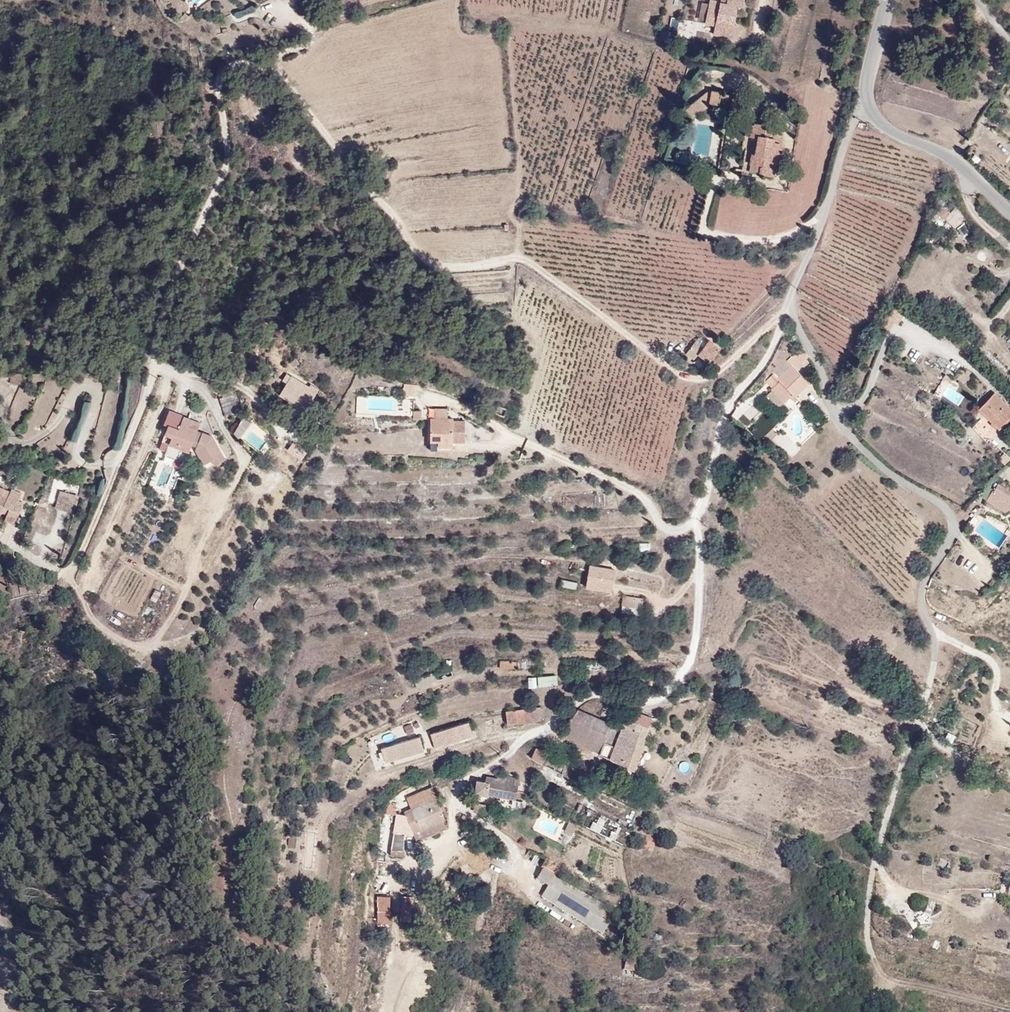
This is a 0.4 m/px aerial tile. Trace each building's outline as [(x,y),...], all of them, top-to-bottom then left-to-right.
[(741,0),(724,0),(723,3),(723,14),(718,14),(716,26),(713,26),(713,35),(736,36),(737,23),(733,23),(735,5),(741,5),(741,0)] [(723,14),(723,3),(707,2),(704,25),(713,26),(716,26),(718,14),(723,14)] [(237,20),(257,12),(253,4),(234,12),(237,20)] [(717,88),(718,86),(706,83),(705,87),(702,87),(680,102),(687,113),(706,99),(714,101),(715,95),(717,88)] [(729,99),(731,92),(717,88),(715,95),(729,99)] [(625,135),(630,122),(616,116),(610,129),(625,135)] [(782,151),(783,145),(782,143),(779,141),(781,134),(774,132),(775,126),(750,120),(748,128),(745,127),(739,151),(743,152),(738,173),(762,178),(763,174),(772,176),(778,152),(780,152),(782,151)] [(952,209),(943,201),(937,207),(946,215),(952,209)] [(700,355),(706,345),(696,341),(687,358),(696,362),(700,355)] [(712,361),(720,348),(708,342),(700,355),(712,361)] [(813,386),(799,374),(809,362),(799,354),(768,387),(791,407),(796,401),(799,403),(813,386)] [(21,367),(9,367),(9,382),(21,383),(21,367)] [(955,390),(960,384),(945,374),(934,391),(957,406),(964,396),(955,390)] [(292,376),(289,378),(280,395),(287,399),(290,394),(307,402),(310,395),(305,390),(307,385),(292,376)] [(994,389),(978,405),(997,423),(1009,409),(1009,405),(994,389)] [(789,405),(775,393),(769,400),(783,412),(789,405)] [(290,394),(287,399),(304,407),(307,402),(290,394)] [(993,426),(997,423),(978,405),(975,408),(993,426)] [(186,415),(168,408),(163,422),(168,424),(163,440),(171,444),(189,451),(192,444),(199,446),(198,454),(211,476),(222,468),(219,462),(226,457),(214,436),(201,430),(199,436),(193,433),(196,428),(184,423),(186,415)] [(446,418),(446,408),(433,408),(433,418),(446,418)] [(502,422),(505,413),(495,409),(492,419),(502,422)] [(458,415),(451,411),(446,411),(446,418),(433,418),(429,418),(429,440),(451,440),(463,440),(463,419),(458,419),(458,415)] [(738,419),(746,428),(752,421),(744,413),(738,419)] [(201,430),(196,428),(193,433),(199,436),(201,430)] [(793,456),(800,448),(780,431),(773,440),(793,456)] [(451,440),(429,440),(429,449),(452,449),(451,440)] [(171,444),(168,452),(186,459),(189,451),(171,444)] [(1000,478),(989,495),(1000,502),(1003,499),(1009,504),(1009,484),(1000,478)] [(23,502),(20,500),(22,494),(9,490),(8,491),(0,488),(0,512),(17,518),(23,502)] [(76,496),(60,491),(56,508),(71,513),(76,496)] [(615,572),(590,568),(586,589),(611,593),(615,572)] [(564,580),(563,585),(576,588),(577,582),(564,580)] [(952,596),(949,601),(958,607),(961,602),(952,596)] [(643,608),(644,600),(623,598),(622,605),(643,608)] [(534,675),(535,664),(498,664),(498,675),(534,675)] [(957,682),(961,673),(952,669),(948,677),(957,682)] [(553,689),(553,678),(528,678),(528,689),(553,689)] [(618,728),(623,712),(604,705),(599,722),(618,728)] [(533,727),(530,711),(495,719),(496,729),(496,734),(533,727)] [(631,780),(649,720),(623,712),(617,730),(571,716),(562,726),(563,726),(600,738),(594,759),(593,762),(622,771),(620,778),(631,780)] [(861,735),(864,726),(851,721),(848,731),(861,735)] [(594,759),(600,738),(563,726),(560,747),(594,759)] [(425,763),(466,749),(461,733),(420,746),(425,763)] [(416,766),(411,749),(371,764),(375,780),(416,766)] [(548,767),(552,758),(538,753),(535,763),(548,767)] [(427,808),(416,777),(391,785),(394,796),(387,798),(395,820),(425,809),(427,808)] [(483,784),(481,795),(522,803),(524,794),(525,788),(520,787),(521,781),(512,779),(511,781),(503,779),(503,781),(492,779),(491,785),(483,784)] [(920,795),(932,797),(935,785),(922,783),(920,795)] [(645,818),(575,785),(568,800),(565,806),(637,836),(645,818)] [(524,794),(522,803),(532,805),(534,797),(524,794)] [(387,803),(379,803),(376,821),(386,822),(387,803)] [(492,808),(481,806),(479,815),(490,817),(492,808)] [(637,836),(565,806),(560,816),(629,851),(637,836)] [(427,815),(425,809),(395,820),(397,826),(427,815)] [(576,830),(568,826),(564,836),(572,839),(576,830)] [(653,852),(656,843),(644,839),(642,849),(653,852)] [(555,871),(558,862),(545,857),(542,866),(555,871)] [(611,908),(546,871),(529,899),(594,937),(611,908)] [(359,885),(359,899),(371,899),(371,885),(359,885)] [(377,923),(391,923),(391,895),(377,895),(377,923)] [(401,896),(402,918),(417,917),(416,895),(401,896)] [(371,899),(359,899),(359,911),(371,911),(371,899)] [(942,941),(936,951),(947,959),(954,948),(942,941)] [(638,977),(641,966),(626,963),(624,975),(638,977)]
